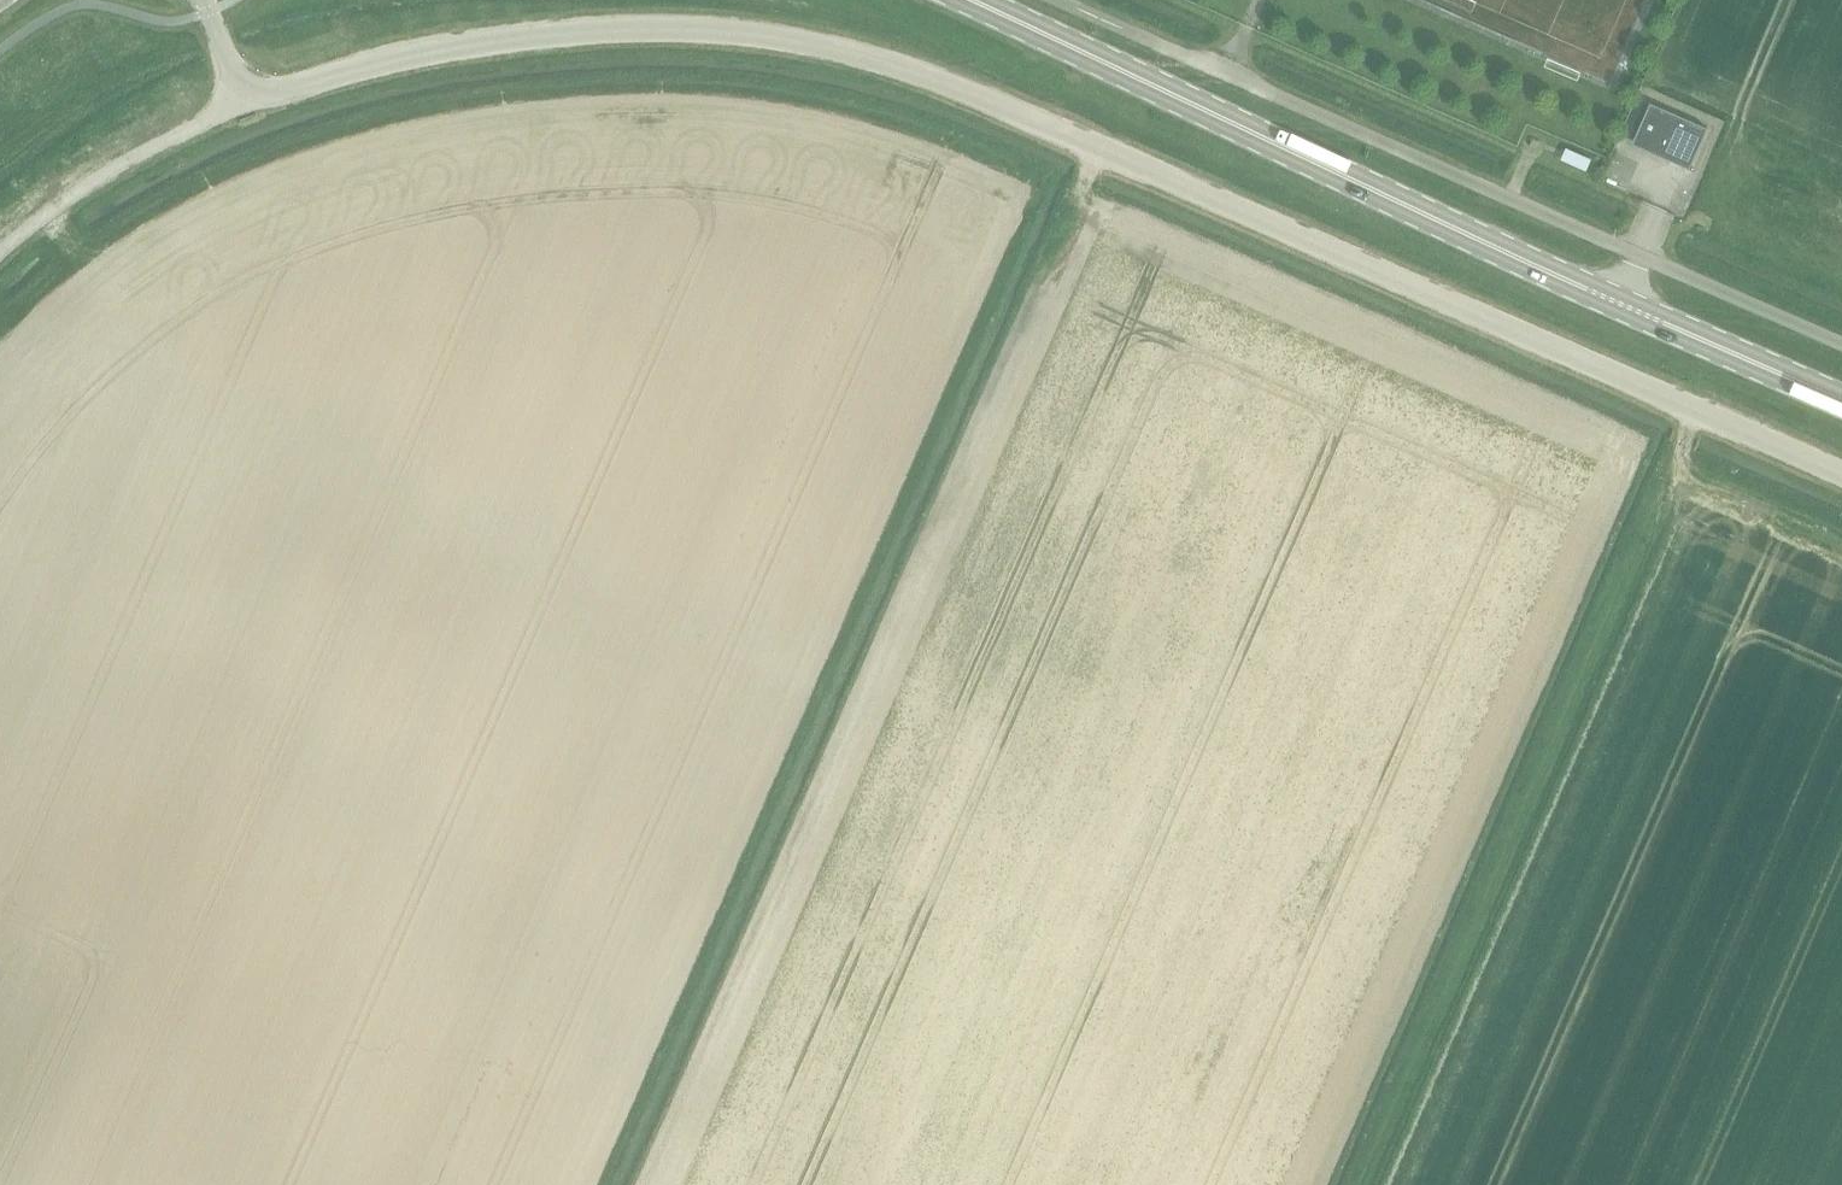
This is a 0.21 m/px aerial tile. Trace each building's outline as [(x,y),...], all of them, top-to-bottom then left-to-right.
[(1708,131),(1651,106),(1635,142),(1669,157),(1667,162),(1690,172),(1708,131)] [(1567,150),(1562,162),(1587,173),(1592,162),(1567,150)]
